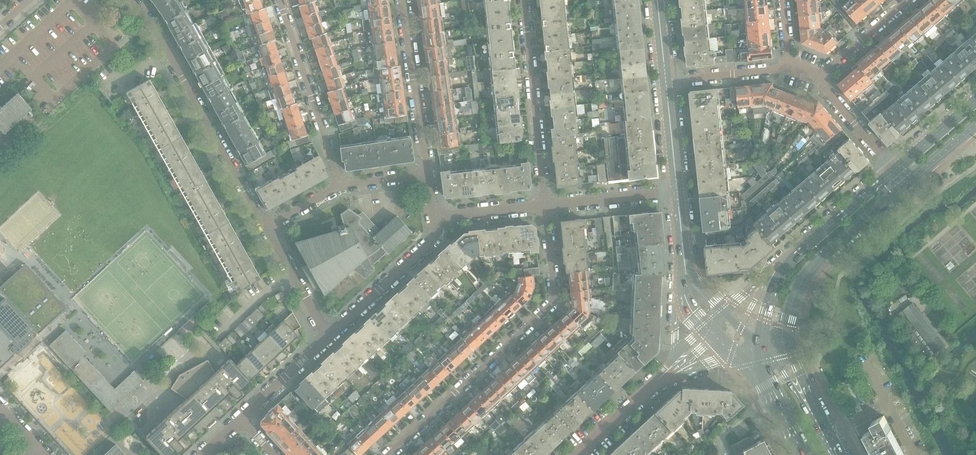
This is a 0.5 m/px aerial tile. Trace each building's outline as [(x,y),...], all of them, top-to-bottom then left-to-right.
[(155,4),(154,4),(158,9),(170,0),(151,0),(155,4)] [(184,9),(184,8),(182,9),(178,2),(176,4),(174,0),(170,0),(158,9),(161,14),(162,14),(170,29),(173,34),(190,24),(184,12),(186,11),(184,9)] [(260,0),(252,0),(241,4),(242,9),(245,8),(246,13),(263,8),(260,0)] [(317,5),(320,5),(318,0),(315,0),(301,5),(299,6),(302,17),(319,11),(317,5)] [(388,0),(367,0),(370,19),(390,16),(388,0)] [(507,0),(485,0),(487,13),(508,10),(507,0)] [(561,0),(540,0),(540,8),(562,6),(561,0)] [(595,0),(587,0),(588,10),(593,9),(593,7),(596,7),(595,0)] [(705,0),(681,0),(682,5),(683,5),(685,19),(683,19),(684,26),(707,24),(705,0)] [(767,0),(746,0),(748,21),(769,19),(769,12),(768,12),(767,0)] [(819,0),(812,0),(798,1),(801,29),(821,26),(819,0)] [(875,0),(850,0),(843,7),(845,9),(846,11),(848,13),(849,14),(851,16),(852,18),(854,20),(855,21),(857,23),(863,18),(862,18),(873,8),(874,9),(879,5),(875,0)] [(950,0),(931,0),(921,9),(934,24),(955,6),(956,7),(950,0)] [(441,31),(439,17),(437,3),(418,6),(419,12),(422,34),(441,31)] [(640,33),(637,5),(613,7),(616,36),(640,33)] [(565,34),(562,7),(562,6),(540,8),(543,36),(565,34)] [(268,18),(265,7),(263,8),(246,13),(246,14),(242,15),(243,17),(247,16),(248,19),(251,18),(252,23),(268,18)] [(913,42),(934,24),(921,9),(899,27),(913,42)] [(322,22),(320,16),(323,15),(322,10),(319,11),(302,17),(306,27),(321,22),(322,22)] [(511,39),(508,10),(487,13),(490,41),(511,39)] [(229,17),(226,11),(220,14),(222,20),(229,17)] [(394,40),(390,16),(370,19),(362,20),(363,31),(366,30),(368,45),(374,44),(394,40)] [(272,29),(268,18),(252,23),(256,34),(272,29)] [(771,39),(769,26),(770,26),(769,19),(748,21),(751,48),(771,46),(772,46),(771,39)] [(853,29),(844,19),(839,23),(848,34),(853,29)] [(957,29),(965,23),(962,20),(954,26),(957,29)] [(324,33),(321,22),(306,27),(310,38),(311,38),(324,33)] [(200,37),(199,35),(198,34),(197,35),(190,24),(173,34),(176,39),(182,49),(184,55),(187,60),(205,50),(198,38),(200,37)] [(710,52),(707,24),(684,26),(685,33),(686,33),(688,46),(686,47),(687,54),(710,52)] [(828,34),(827,33),(821,26),(801,29),(802,43),(814,48),(818,38),(821,39),(828,34)] [(913,42),(899,27),(878,45),(891,60),(913,42)] [(272,29),(256,34),(252,36),(254,40),(252,41),(254,47),(274,40),(275,40),(272,29)] [(826,52),(838,42),(835,38),(836,36),(831,30),(827,33),(828,34),(821,39),(818,38),(814,48),(826,52)] [(450,47),(466,44),(466,40),(466,39),(452,41),(448,42),(447,36),(442,37),(441,31),(422,34),(426,61),(445,58),(445,59),(452,58),(450,47)] [(329,43),(326,34),(330,33),(330,32),(324,33),(311,38),(315,48),(329,43)] [(643,61),(642,47),(640,33),(616,36),(619,63),(643,61)] [(572,45),(571,39),(565,40),(565,34),(543,36),(545,50),(567,48),(567,49),(577,47),(577,44),(572,45)] [(936,49),(946,40),(948,39),(945,35),(933,45),(936,49)] [(514,67),(511,39),(490,41),(493,69),(514,67)] [(277,50),(274,40),(254,47),(255,52),(259,51),(261,56),(277,50)] [(397,65),(395,48),(394,40),(374,44),(375,53),(367,54),(368,64),(373,63),(373,69),(379,68),(397,65)] [(333,54),(331,47),(335,46),(334,44),(338,43),(337,41),(329,43),(315,48),(318,59),(333,54)] [(950,45),(947,41),(942,44),(946,49),(950,45)] [(969,41),(944,62),(960,80),(962,81),(965,78),(965,76),(975,66),(975,49),(969,41)] [(891,60),(878,45),(857,63),(870,79),(891,60)] [(772,55),(771,46),(751,48),(739,49),(738,46),(733,47),(733,48),(734,61),(770,57),(772,55)] [(926,56),(933,51),(930,46),(923,52),(926,56)] [(570,76),(567,49),(567,48),(545,50),(545,57),(547,57),(548,66),(548,72),(547,72),(548,79),(570,76)] [(734,61),(733,48),(725,49),(726,55),(717,56),(717,55),(713,55),(712,52),(710,52),(687,54),(688,63),(691,65),(697,64),(697,65),(734,61)] [(357,49),(351,50),(354,61),(360,60),(357,49)] [(214,63),(213,61),(212,60),(211,60),(205,50),(187,60),(190,66),(191,65),(193,71),(199,81),(202,86),(219,76),(213,64),(214,63)] [(280,61),(277,50),(261,56),(264,67),(280,61)] [(337,65),(333,54),(318,59),(322,70),(337,65)] [(447,73),(445,59),(445,58),(426,61),(430,92),(449,90),(449,87),(448,78),(463,76),(462,71),(447,73)] [(284,72),(280,61),(264,67),(268,77),(284,72)] [(646,89),(643,61),(619,63),(622,91),(646,89)] [(927,67),(922,62),(917,67),(921,72),(927,67)] [(960,80),(944,62),(919,83),(935,101),(936,101),(938,102),(941,99),(940,97),(954,85),(957,86),(960,83),(959,81),(960,80)] [(870,79),(857,63),(852,68),(854,71),(840,83),(840,86),(851,100),(872,81),(870,79)] [(340,75),(337,65),(322,70),(326,80),(340,75)] [(403,90),(399,65),(397,65),(379,68),(380,75),(372,76),(372,79),(373,79),(374,83),(377,83),(377,84),(381,83),(383,92),(403,90)] [(515,82),(514,74),(515,74),(514,67),(493,69),(491,70),(493,84),(515,82)] [(287,82),(284,72),(268,77),(271,88),(287,82)] [(344,86),(340,75),(326,80),(329,91),(342,87),(344,86)] [(229,90),(227,86),(226,87),(219,76),(202,86),(205,92),(205,91),(214,107),(213,107),(216,112),(234,102),(227,91),(229,90)] [(573,105),(572,91),(576,90),(576,86),(571,87),(570,76),(548,79),(548,86),(550,86),(551,100),(550,100),(551,107),(573,105)] [(165,108),(150,79),(126,92),(134,107),(142,121),(165,108)] [(291,93),(287,82),(271,88),(268,89),(271,99),(291,93)] [(518,102),(517,89),(515,89),(515,82),(493,84),(496,112),(517,110),(517,103),(518,102)] [(887,90),(893,85),(891,82),(884,87),(887,90)] [(787,115),(794,96),(773,87),(773,83),(765,84),(767,104),(767,106),(773,108),(773,110),(787,115)] [(935,101),(919,83),(895,104),(911,122),(913,123),(916,120),(916,118),(930,106),(932,107),(935,104),(935,102),(935,101)] [(767,104),(765,84),(737,87),(738,102),(738,107),(740,113),(746,112),(746,107),(767,104)] [(345,98),(342,87),(329,91),(327,92),(331,103),(345,98)] [(453,117),(451,103),(450,96),(457,95),(456,88),(449,90),(430,92),(434,120),(453,117)] [(649,117),(647,96),(646,89),(622,91),(625,119),(649,117)] [(720,119),(718,105),(717,95),(718,95),(718,89),(692,91),(691,93),(694,122),(720,119)] [(406,114),(403,90),(383,92),(383,93),(378,93),(380,103),(376,103),(377,108),(385,107),(386,117),(388,117),(391,116),(394,116),(406,114)] [(25,114),(26,115),(26,114),(26,113),(30,109),(31,110),(32,110),(31,109),(32,108),(31,108),(18,92),(3,104),(0,101),(0,128),(4,133),(5,132),(6,133),(6,132),(5,132),(10,127),(11,128),(10,127),(15,123),(16,124),(16,123),(16,122),(20,118),(21,119),(21,118),(25,114)] [(294,103),(291,93),(271,99),(266,101),(267,104),(273,102),(276,110),(294,103)] [(808,120),(823,107),(819,102),(815,104),(794,96),(787,115),(799,120),(800,119),(806,121),(808,120)] [(357,107),(356,104),(352,105),(350,97),(345,98),(331,103),(334,113),(353,108),(357,107)] [(608,107),(607,99),(599,100),(600,108),(608,107)] [(243,115),(242,113),(242,112),(240,113),(234,102),(216,112),(219,118),(220,117),(228,133),(231,138),(249,128),(242,116),(243,115)] [(296,102),(294,103),(276,110),(272,111),(273,114),(281,111),(284,119),(300,113),(296,102)] [(869,105),(870,105),(867,102),(863,106),(861,103),(857,107),(862,112),(864,110),(866,109),(867,107),(869,105)] [(477,112),(476,104),(468,104),(469,113),(477,112)] [(911,122),(895,104),(883,114),(882,112),(871,122),(889,144),(901,133),(900,132),(905,127),(907,128),(910,125),(910,123),(911,122)] [(577,133),(573,105),(551,107),(551,114),(553,114),(554,129),(551,129),(552,136),(572,134),(577,133)] [(839,131),(842,129),(823,107),(808,120),(817,131),(810,138),(817,145),(814,148),(816,150),(817,150),(818,149),(820,147),(822,145),(825,143),(828,140),(831,138),(834,136),(836,133),(839,131)] [(181,136),(165,108),(142,121),(158,149),(181,136)] [(357,119),(353,108),(334,113),(338,125),(339,124),(350,121),(353,120),(355,119),(356,119),(357,119)] [(521,131),(519,117),(518,118),(517,110),(496,112),(499,142),(510,141),(510,140),(522,139),(520,138),(520,136),(520,131),(521,131)] [(303,124),(300,113),(284,119),(288,129),(303,124)] [(407,120),(406,114),(394,116),(394,121),(395,122),(407,120)] [(458,146),(455,131),(453,117),(434,120),(436,132),(437,136),(438,148),(454,146),(454,147),(458,146)] [(652,145),(649,117),(625,119),(624,120),(626,135),(627,148),(652,145)] [(723,150),(721,135),(720,119),(694,122),(697,152),(723,150)] [(351,125),(352,125),(350,121),(339,124),(341,130),(351,127),(351,125)] [(307,135),(303,124),(288,129),(291,140),(295,139),(307,135)] [(258,141),(257,140),(256,138),(254,138),(249,128),(231,138),(234,144),(234,143),(237,149),(240,153),(246,164),(257,158),(260,156),(263,155),(263,154),(256,142),(258,141)] [(574,150),(572,134),(552,136),(553,146),(552,146),(553,153),(574,150)] [(297,145),(309,141),(307,135),(295,139),(297,145)] [(629,163),(627,148),(626,135),(603,137),(608,180),(628,178),(626,163),(629,163)] [(197,164),(181,136),(158,149),(173,177),(197,164)] [(752,146),(751,138),(746,138),(746,136),(743,137),(743,142),(744,141),(745,147),(752,146)] [(413,159),(410,137),(392,140),(392,138),(390,139),(390,140),(375,143),(379,165),(412,160),(413,159)] [(800,149),(807,141),(804,138),(796,146),(795,148),(798,151),(799,149),(800,149)] [(513,146),(522,145),(522,139),(510,140),(510,141),(511,151),(514,151),(513,146)] [(869,161),(851,140),(841,148),(842,149),(829,160),(845,179),(845,178),(848,179),(851,176),(850,174),(856,170),(857,171),(869,161)] [(379,165),(375,143),(359,145),(359,143),(356,144),(356,145),(340,148),(342,160),(344,159),(345,168),(346,169),(379,165)] [(655,172),(652,145),(627,148),(629,163),(626,163),(628,178),(644,177),(644,176),(652,175),(655,172)] [(455,153),(454,147),(454,146),(438,148),(440,165),(445,162),(444,154),(455,153)] [(577,177),(574,150),(553,153),(553,160),(555,160),(557,185),(558,185),(559,185),(559,186),(580,183),(579,177),(577,177)] [(731,179),(730,169),(735,169),(735,163),(724,164),(723,150),(697,152),(700,182),(726,179),(731,179)] [(774,164),(779,157),(774,153),(771,157),(769,159),(770,160),(774,164)] [(806,153),(797,161),(799,164),(809,156),(806,153)] [(769,159),(771,157),(767,154),(765,154),(761,158),(766,163),(770,160),(769,159)] [(327,175),(323,167),(325,166),(319,155),(303,164),(301,161),(300,162),(301,164),(294,167),(295,169),(288,173),(287,171),(286,172),(297,193),(327,176),(327,175)] [(249,170),(260,164),(257,158),(246,164),(249,170)] [(814,169),(810,164),(806,159),(802,163),(810,172),(814,169)] [(845,181),(844,179),(845,179),(829,160),(804,181),(820,200),(821,199),(823,200),(826,198),(826,195),(840,183),(842,184),(845,181)] [(530,185),(527,163),(521,163),(521,166),(499,168),(502,192),(508,191),(508,190),(529,187),(530,187),(529,185),(530,185)] [(213,193),(197,164),(173,177),(182,192),(178,194),(180,198),(184,196),(189,206),(213,193)] [(606,181),(604,164),(596,165),(597,175),(592,175),(593,182),(598,181),(606,181)] [(774,176),(779,171),(775,167),(770,171),(773,175),(774,176)] [(502,192),(499,168),(471,171),(473,194),(480,194),(480,192),(495,191),(495,192),(502,192)] [(473,194),(471,171),(449,173),(449,171),(441,172),(444,194),(445,196),(466,194),(467,195),(473,194)] [(297,193),(286,172),(284,173),(285,175),(278,179),(277,177),(271,180),(270,179),(269,179),(270,182),(257,189),(268,208),(269,209),(297,193)] [(780,172),(775,176),(779,181),(785,177),(780,172)] [(794,187),(789,182),(785,177),(781,181),(782,181),(785,185),(790,190),(794,187)] [(750,188),(749,178),(739,179),(740,189),(750,188)] [(729,208),(727,194),(726,179),(700,182),(703,213),(727,210),(727,209),(729,208)] [(820,203),(820,200),(804,181),(780,202),(796,221),(798,221),(801,219),(801,216),(808,210),(815,204),(816,206),(820,203)] [(229,221),(213,193),(189,206),(195,216),(191,219),(195,226),(199,224),(205,234),(229,221)] [(767,205),(761,198),(758,201),(757,201),(763,208),(767,205)] [(776,237),(790,226),(793,226),(796,224),(795,221),(796,221),(780,202),(756,223),(759,227),(769,239),(773,244),(777,241),(776,237)] [(387,252),(401,240),(402,239),(405,236),(410,231),(409,231),(406,226),(401,221),(400,220),(397,217),(397,216),(392,219),(388,224),(380,231),(376,227),(372,222),(370,223),(361,217),(348,208),(340,214),(344,224),(342,225),(340,226),(339,226),(338,226),(338,227),(339,230),(333,232),(332,232),(307,239),(301,241),(296,242),(296,243),(298,248),(308,264),(302,267),(303,268),(305,272),(309,272),(312,279),(310,281),(310,282),(313,286),(318,284),(320,287),(323,292),(324,293),(328,288),(329,288),(345,273),(351,268),(354,270),(365,278),(374,269),(372,265),(373,264),(377,261),(379,259),(383,255),(387,252)] [(729,227),(727,210),(703,213),(705,230),(706,230),(715,229),(717,228),(719,228),(722,228),(724,228),(726,227),(729,227)] [(662,242),(659,214),(658,214),(657,212),(656,212),(648,213),(648,212),(629,214),(629,221),(632,221),(633,230),(636,230),(636,239),(637,245),(662,242)] [(613,249),(609,216),(603,217),(604,232),(606,232),(607,250),(613,249)] [(620,233),(618,216),(612,216),(614,236),(620,236),(620,233)] [(738,224),(744,220),(742,216),(735,220),(730,221),(730,224),(738,224)] [(586,252),(585,236),(584,219),(563,221),(563,222),(561,222),(564,248),(562,248),(563,255),(586,252)] [(245,250),(229,221),(205,234),(211,245),(207,247),(209,251),(213,249),(221,263),(245,250)] [(629,231),(628,222),(620,224),(621,232),(629,231)] [(536,250),(534,228),(531,225),(519,226),(521,252),(536,250)] [(521,252),(519,226),(505,227),(507,252),(512,251),(512,253),(521,252)] [(507,252),(505,227),(498,228),(498,230),(483,231),(483,230),(476,230),(479,254),(482,254),(483,255),(502,254),(502,252),(507,252)] [(752,266),(775,246),(773,244),(769,239),(759,227),(753,233),(754,235),(748,239),(749,241),(744,244),(737,245),(740,269),(741,269),(740,267),(742,267),(742,268),(749,268),(749,266),(752,266)] [(715,236),(715,233),(715,229),(706,230),(706,237),(715,236)] [(479,254),(476,230),(469,231),(469,233),(464,233),(451,245),(449,244),(444,249),(461,266),(465,263),(466,264),(472,257),(474,255),(479,254)] [(665,272),(662,242),(637,245),(640,274),(660,272),(665,272)] [(740,269),(737,245),(707,248),(710,272),(740,269)] [(628,261),(628,253),(622,254),(621,246),(615,246),(617,262),(628,261)] [(461,266),(444,249),(439,254),(440,255),(430,265),(429,264),(423,268),(439,286),(444,282),(445,283),(459,270),(458,269),(461,266)] [(260,278),(255,268),(245,250),(221,263),(237,291),(260,278)] [(588,269),(586,253),(586,252),(563,255),(564,261),(565,261),(566,271),(568,271),(588,269)] [(629,267),(628,261),(617,262),(618,269),(629,267)] [(15,355),(14,354),(16,352),(17,353),(19,352),(31,340),(26,334),(31,330),(33,328),(38,334),(66,307),(25,263),(0,286),(0,369),(15,355)] [(539,274),(538,267),(523,269),(524,276),(532,275),(539,274)] [(439,286),(423,268),(418,273),(419,274),(414,279),(431,297),(430,296),(437,290),(436,289),(439,286)] [(589,280),(588,270),(588,269),(568,271),(569,278),(570,278),(570,280),(569,280),(569,281),(575,281),(577,281),(589,280)] [(658,305),(659,276),(660,272),(640,274),(634,274),(633,304),(658,305)] [(533,286),(532,275),(524,276),(517,277),(518,281),(516,285),(532,292),(534,286),(533,286)] [(431,297),(414,279),(413,278),(407,283),(409,285),(398,295),(397,293),(391,298),(409,317),(431,297)] [(459,286),(454,281),(453,279),(451,281),(452,283),(459,291),(462,289),(459,286)] [(590,289),(589,280),(577,281),(575,281),(569,281),(570,287),(571,287),(571,289),(576,289),(579,291),(590,289)] [(481,292),(487,286),(484,283),(482,285),(478,289),(481,292)] [(530,298),(532,292),(516,285),(514,291),(510,288),(509,291),(521,305),(529,298),(530,298)] [(475,298),(481,292),(478,289),(472,295),(475,298)] [(591,299),(590,289),(579,291),(576,289),(571,289),(570,290),(571,297),(572,297),(572,299),(577,298),(579,300),(591,299)] [(281,291),(274,295),(279,303),(286,299),(281,291)] [(521,305),(509,291),(508,291),(500,299),(507,306),(510,306),(514,311),(516,309),(517,310),(521,306),(520,306),(521,305)] [(469,304),(475,298),(472,295),(466,301),(469,304)] [(409,317),(391,298),(386,303),(387,304),(377,315),(375,313),(370,318),(388,337),(409,317)] [(591,306),(593,304),(592,300),(591,299),(579,300),(577,298),(572,299),(571,299),(571,304),(572,304),(572,305),(572,307),(588,313),(589,311),(589,307),(591,306)] [(514,311),(510,306),(507,306),(500,299),(493,305),(500,312),(503,312),(507,317),(509,315),(510,316),(514,313),(513,312),(514,311)] [(452,313),(459,307),(455,303),(444,313),(448,317),(452,313)] [(913,303),(899,313),(910,327),(913,332),(908,337),(926,361),(935,353),(946,345),(938,336),(913,303)] [(268,312),(261,304),(257,307),(265,315),(268,312)] [(657,335),(658,305),(633,304),(632,334),(635,335),(657,335)] [(206,305),(197,313),(201,317),(210,309),(206,305)] [(507,317),(503,312),(500,312),(493,305),(487,311),(494,319),(496,319),(500,324),(503,322),(507,319),(507,318),(507,317)] [(265,315),(257,307),(249,315),(257,323),(265,315)] [(455,317),(462,310),(459,307),(452,313),(455,317)] [(587,316),(588,313),(572,307),(571,309),(570,309),(566,312),(566,313),(570,317),(573,317),(579,323),(587,316)] [(500,324),(496,319),(494,319),(487,311),(480,317),(488,325),(490,325),(494,330),(496,328),(497,329),(501,325),(500,324)] [(579,323),(573,317),(570,317),(566,313),(565,314),(564,314),(559,319),(559,320),(563,323),(565,323),(574,333),(581,326),(579,323)] [(494,330),(490,325),(488,325),(480,317),(474,323),(480,331),(483,331),(487,336),(489,334),(490,335),(493,331),(494,330)] [(388,337),(370,318),(365,323),(366,324),(355,334),(354,333),(349,338),(366,357),(388,337)] [(252,327),(245,319),(242,322),(249,330),(252,327)] [(294,330),(284,319),(276,327),(290,342),(298,335),(294,330)] [(622,331),(622,319),(611,319),(610,330),(617,331),(622,331)] [(480,331),(474,323),(471,320),(464,326),(467,330),(474,338),(476,338),(480,343),(482,341),(483,341),(487,338),(486,337),(487,336),(483,331),(480,331)] [(574,333),(565,323),(563,323),(559,320),(558,321),(557,320),(552,325),(552,326),(556,330),(558,330),(567,339),(574,333)] [(290,342),(276,327),(273,323),(264,331),(268,335),(282,350),(290,342)] [(567,339),(558,330),(556,330),(552,326),(551,328),(550,327),(544,332),(545,333),(549,336),(551,337),(560,346),(567,339)] [(244,334),(237,327),(234,330),(241,337),(244,334)] [(592,338),(598,332),(594,328),(588,334),(592,338)] [(635,369),(656,350),(657,335),(635,335),(634,339),(631,343),(622,339),(616,344),(611,338),(614,335),(616,337),(617,331),(610,330),(605,328),(600,332),(619,353),(635,369)] [(114,389),(91,364),(83,355),(86,352),(66,330),(49,345),(70,367),(78,376),(110,411),(144,380),(135,370),(114,389)] [(209,336),(204,330),(201,333),(206,339),(209,336)] [(480,343),(476,338),(474,338),(467,330),(460,336),(467,344),(469,344),(473,349),(476,347),(476,348),(480,344),(480,343)] [(560,346),(551,337),(549,336),(545,333),(544,334),(543,333),(537,339),(538,339),(542,343),(545,343),(553,352),(560,346)] [(236,341),(229,334),(226,337),(233,344),(236,341)] [(473,349),(469,344),(467,344),(460,336),(459,334),(452,340),(447,334),(445,336),(453,345),(465,357),(468,354),(469,355),(473,351),(472,350),(473,349)] [(282,350),(268,335),(260,342),(274,357),(282,350)] [(416,345),(423,339),(420,336),(413,342),(416,345)] [(427,346),(433,340),(429,336),(423,342),(427,346)] [(225,352),(233,344),(226,337),(218,344),(225,352)] [(345,376),(366,357),(349,338),(343,343),(345,344),(339,349),(334,354),(333,353),(327,358),(345,376)] [(553,352),(545,343),(542,343),(538,339),(537,341),(536,340),(530,345),(531,346),(535,350),(537,350),(545,359),(553,352)] [(405,355),(415,346),(410,341),(400,350),(405,355)] [(274,357),(260,342),(252,349),(266,365),(274,357)] [(578,352),(585,345),(582,342),(575,349),(578,352)] [(582,356),(592,346),(591,345),(588,342),(587,343),(585,345),(578,352),(582,356)] [(465,357),(453,345),(448,350),(445,347),(445,348),(441,345),(440,347),(445,353),(456,365),(460,361),(461,362),(465,359),(464,358),(465,357)] [(545,359),(537,350),(535,350),(531,346),(530,347),(529,346),(523,352),(528,356),(531,356),(539,365),(545,359)] [(388,355),(381,348),(379,350),(386,357),(388,355)] [(571,358),(578,352),(575,349),(575,348),(567,355),(571,359),(571,358)] [(266,365),(252,349),(244,356),(258,372),(266,365)] [(386,357),(379,350),(376,353),(383,360),(386,357)] [(408,361),(416,354),(412,350),(405,357),(408,361)] [(607,359),(603,354),(599,350),(597,351),(602,357),(606,360),(607,359)] [(539,365),(531,356),(528,356),(523,352),(524,352),(523,354),(522,353),(516,358),(517,359),(521,363),(524,363),(532,372),(539,365)] [(456,365),(445,353),(437,360),(449,372),(451,369),(452,369),(452,370),(456,366),(456,365)] [(635,369),(619,353),(598,373),(613,389),(635,369)] [(258,372),(244,356),(236,364),(250,380),(258,372)] [(214,406),(230,391),(237,399),(243,393),(241,390),(251,380),(250,380),(236,364),(230,358),(216,372),(215,373),(208,359),(179,374),(171,388),(187,398),(145,437),(153,446),(161,454),(170,454),(176,450),(178,453),(185,447),(178,440),(214,406)] [(323,396),(345,376),(327,358),(322,362),(323,364),(312,374),(311,372),(306,377),(323,396)] [(532,372),(524,363),(521,363),(517,359),(516,360),(515,360),(509,365),(510,365),(514,369),(516,369),(525,378),(532,372)] [(571,359),(567,363),(572,368),(576,364),(571,359)] [(449,372),(437,360),(433,364),(430,362),(429,363),(425,360),(424,362),(429,368),(440,380),(444,376),(444,377),(449,373),(448,372),(449,372)] [(557,372),(564,365),(561,362),(554,369),(557,372)] [(577,373),(572,368),(567,363),(564,365),(574,376),(577,373)] [(525,378),(516,369),(514,369),(510,365),(509,367),(508,366),(502,371),(503,372),(507,376),(509,375),(518,385),(525,378)] [(440,380),(429,368),(421,375),(432,387),(435,384),(436,385),(440,381),(439,380),(440,380)] [(590,376),(584,369),(578,374),(583,379),(585,381),(590,376)] [(518,385),(509,375),(507,376),(503,372),(501,373),(495,378),(496,378),(500,382),(502,382),(511,391),(518,385)] [(384,385),(392,377),(388,373),(380,380),(384,385)] [(613,389),(598,373),(587,383),(585,381),(583,379),(579,382),(583,386),(577,392),(592,409),(613,389)] [(432,387),(421,375),(417,379),(414,376),(412,378),(409,375),(407,377),(413,383),(424,395),(427,392),(428,392),(432,389),(431,388),(432,387)] [(323,396),(306,377),(301,382),(302,384),(296,389),(305,399),(312,407),(323,396)] [(511,391),(502,382),(500,382),(496,378),(494,380),(494,379),(488,384),(489,385),(492,389),(496,389),(504,398),(511,391)] [(424,395),(413,383),(404,391),(416,403),(419,399),(420,400),(424,396),(423,396),(424,395)] [(504,398),(496,389),(492,389),(489,385),(487,386),(482,390),(486,395),(489,395),(497,404),(504,398)] [(680,418),(689,410),(690,388),(682,388),(682,390),(679,390),(655,412),(670,429),(680,420),(680,418)] [(720,411),(721,390),(690,388),(689,410),(693,410),(695,412),(713,413),(715,411),(720,411)] [(300,403),(305,399),(296,389),(292,393),(300,403)] [(341,394),(336,389),(333,392),(338,398),(341,394)] [(567,397),(560,389),(556,392),(564,400),(567,397)] [(416,403),(404,391),(401,394),(398,391),(395,393),(392,390),(391,392),(393,395),(407,410),(410,407),(411,407),(412,408),(415,404),(415,403),(416,403)] [(497,404),(489,395),(486,395),(482,390),(481,391),(482,391),(481,393),(480,392),(475,397),(479,402),(481,402),(490,411),(497,404)] [(743,406),(732,393),(729,393),(729,390),(721,390),(720,411),(727,420),(743,406)] [(352,402),(359,396),(355,391),(348,398),(352,402)] [(529,398),(523,392),(519,395),(525,401),(529,398)] [(564,400),(556,392),(554,395),(561,403),(564,400)] [(592,409),(577,392),(556,412),(571,429),(592,409)] [(407,410),(393,395),(387,401),(384,398),(382,400),(385,402),(399,418),(403,414),(403,415),(407,412),(407,411),(407,410)] [(361,405),(366,400),(363,396),(357,401),(361,405)] [(490,411),(481,402),(479,402),(475,397),(474,397),(475,398),(473,399),(468,403),(472,408),(475,408),(483,417),(490,411)] [(399,418),(385,402),(377,410),(380,413),(391,425),(394,422),(395,423),(399,419),(398,418),(399,418)] [(483,417),(475,408),(472,408),(468,403),(467,404),(468,405),(466,406),(466,405),(461,410),(465,414),(467,415),(476,424),(483,417)] [(296,426),(286,416),(280,410),(281,409),(277,404),(266,414),(267,415),(265,417),(263,419),(262,425),(268,430),(267,431),(278,443),(296,426)] [(351,414),(356,409),(352,405),(347,410),(351,414)] [(476,424),(467,415),(465,414),(461,410),(460,410),(461,411),(459,413),(459,412),(454,416),(458,421),(460,421),(469,430),(476,424)] [(571,429),(556,412),(535,432),(550,448),(571,429)] [(649,448),(670,429),(655,412),(634,432),(649,448)] [(391,425),(380,413),(376,417),(372,414),(370,416),(368,413),(366,415),(372,421),(383,433),(386,429),(387,430),(391,427),(390,426),(391,425)] [(891,430),(890,429),(891,429),(884,415),(872,421),(876,427),(865,433),(869,440),(877,454),(904,454),(891,430)] [(469,430),(460,421),(458,421),(454,416),(453,417),(454,418),(452,419),(452,418),(447,423),(452,427),(453,428),(462,437),(469,430)] [(383,433),(372,421),(363,429),(374,440),(377,438),(378,437),(379,438),(383,434),(382,434),(383,433)] [(308,435),(317,426),(313,423),(305,431),(308,435)] [(462,437),(453,428),(452,427),(447,423),(446,423),(447,424),(445,426),(444,425),(440,429),(444,434),(446,434),(454,444),(462,437)] [(499,434),(505,429),(501,424),(495,430),(499,434)] [(305,437),(296,426),(278,443),(289,454),(306,454),(315,447),(305,437)] [(486,436),(493,430),(491,428),(484,434),(486,436)] [(374,440),(363,429),(356,435),(367,448),(369,445),(370,445),(371,445),(375,442),(374,441),(374,440)] [(454,444),(446,434),(444,434),(440,429),(439,430),(440,431),(438,432),(437,431),(433,436),(437,441),(439,440),(448,450),(454,444)] [(702,429),(697,430),(700,437),(701,441),(705,437),(703,431),(702,429)] [(535,432),(514,451),(518,454),(543,454),(550,448),(535,432)] [(649,448),(634,432),(613,451),(616,454),(642,454),(649,448)] [(356,435),(354,433),(345,442),(349,447),(357,454),(359,454),(362,452),(362,453),(366,449),(367,448),(356,435)] [(512,440),(507,434),(502,439),(508,445),(512,440)] [(337,445),(343,440),(338,436),(333,441),(337,445)] [(439,440),(437,441),(433,436),(432,437),(433,437),(431,439),(430,438),(426,442),(431,447),(432,447),(440,454),(442,454),(448,450),(439,440)] [(762,440),(762,439),(756,443),(756,442),(752,444),(748,437),(730,446),(734,454),(742,450),(745,454),(769,454),(770,454),(769,453),(762,440)] [(432,447),(431,447),(426,442),(425,443),(426,444),(424,445),(423,444),(419,449),(423,453),(425,454),(427,454),(440,454),(432,447)] [(122,452),(123,452),(116,444),(111,449),(108,452),(108,451),(107,452),(108,452),(105,454),(104,454),(125,454),(122,452)] [(327,454),(327,452),(322,448),(321,448),(318,445),(315,447),(306,454),(326,454),(327,454)] [(689,451),(684,445),(676,453),(678,454),(684,454),(689,451)] [(349,447),(345,451),(349,454),(357,454),(349,447)]
